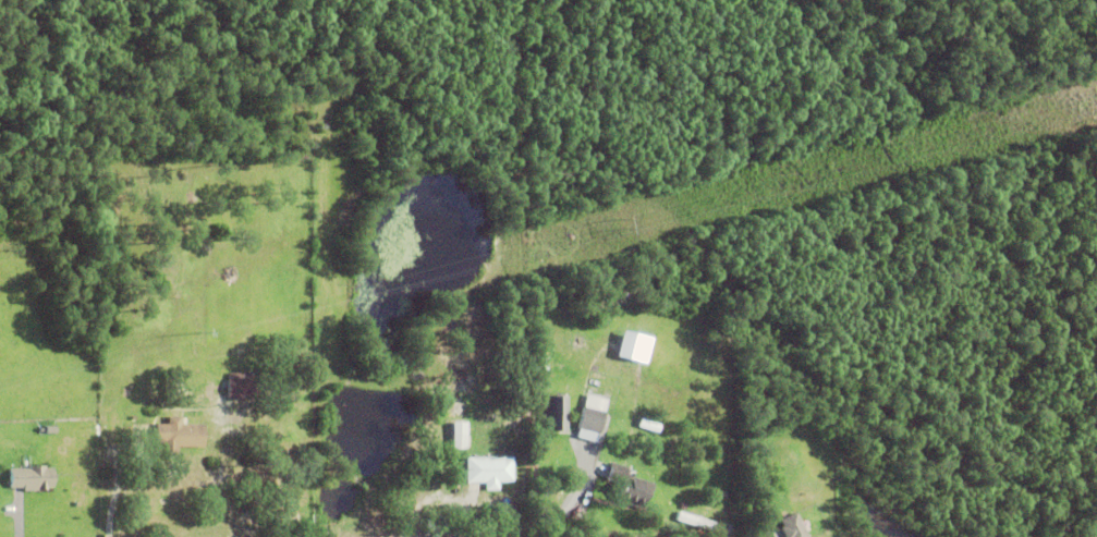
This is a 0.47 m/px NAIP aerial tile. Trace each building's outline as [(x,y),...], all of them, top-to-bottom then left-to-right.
[(465,375),(466,385),(452,385),(452,375),(454,375),(454,368),(464,368),(464,375),(465,375)] [(228,401),(229,381),(230,381),(230,375),(254,376),(253,402),(228,401)] [(563,430),(564,395),(541,394),(540,429),(563,430)] [(598,437),(596,444),(576,439),(578,432),(577,432),(587,396),(609,403),(599,437),(598,437)] [(156,447),(157,426),(168,427),(169,419),(182,419),(182,427),(205,427),(205,451),(162,450),(162,447),(156,447)] [(451,452),(452,423),(468,423),(468,452),(451,452)] [(486,492),(486,485),(467,485),(466,460),(513,460),(514,485),(500,485),(500,492),(486,492)] [(644,485),(654,487),(646,512),(617,503),(622,485),(608,481),(612,466),(629,471),(626,478),(633,480),(632,484),(644,487),(644,485)] [(52,472),(53,490),(46,490),(46,493),(23,493),(23,490),(10,490),(10,471),(28,471),(28,468),(45,468),(45,472),(52,472)] [(792,511),(775,519),(782,536),(803,536),(792,511)] [(677,523),(680,514),(721,527),(719,536),(677,523)]
